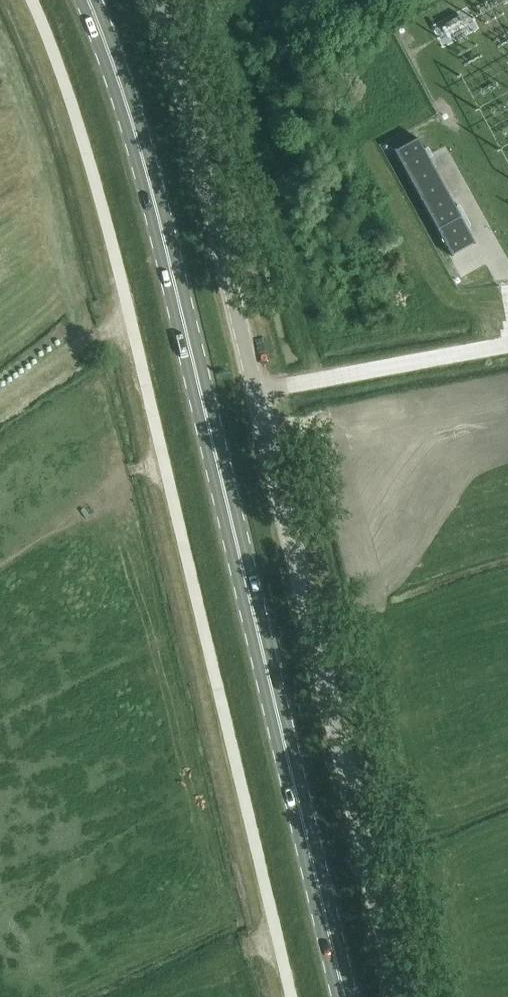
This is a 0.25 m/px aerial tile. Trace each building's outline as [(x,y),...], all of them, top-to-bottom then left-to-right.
[(438,33),(446,46),(473,30),(466,17),(438,33)] [(394,148),(393,149),(452,256),(453,255),(452,254),(473,243),(474,244),(475,243),(416,136),(415,137),(416,138),(395,150),(394,148)] [(65,360),(49,369),(54,378),(70,368),(65,360)]
